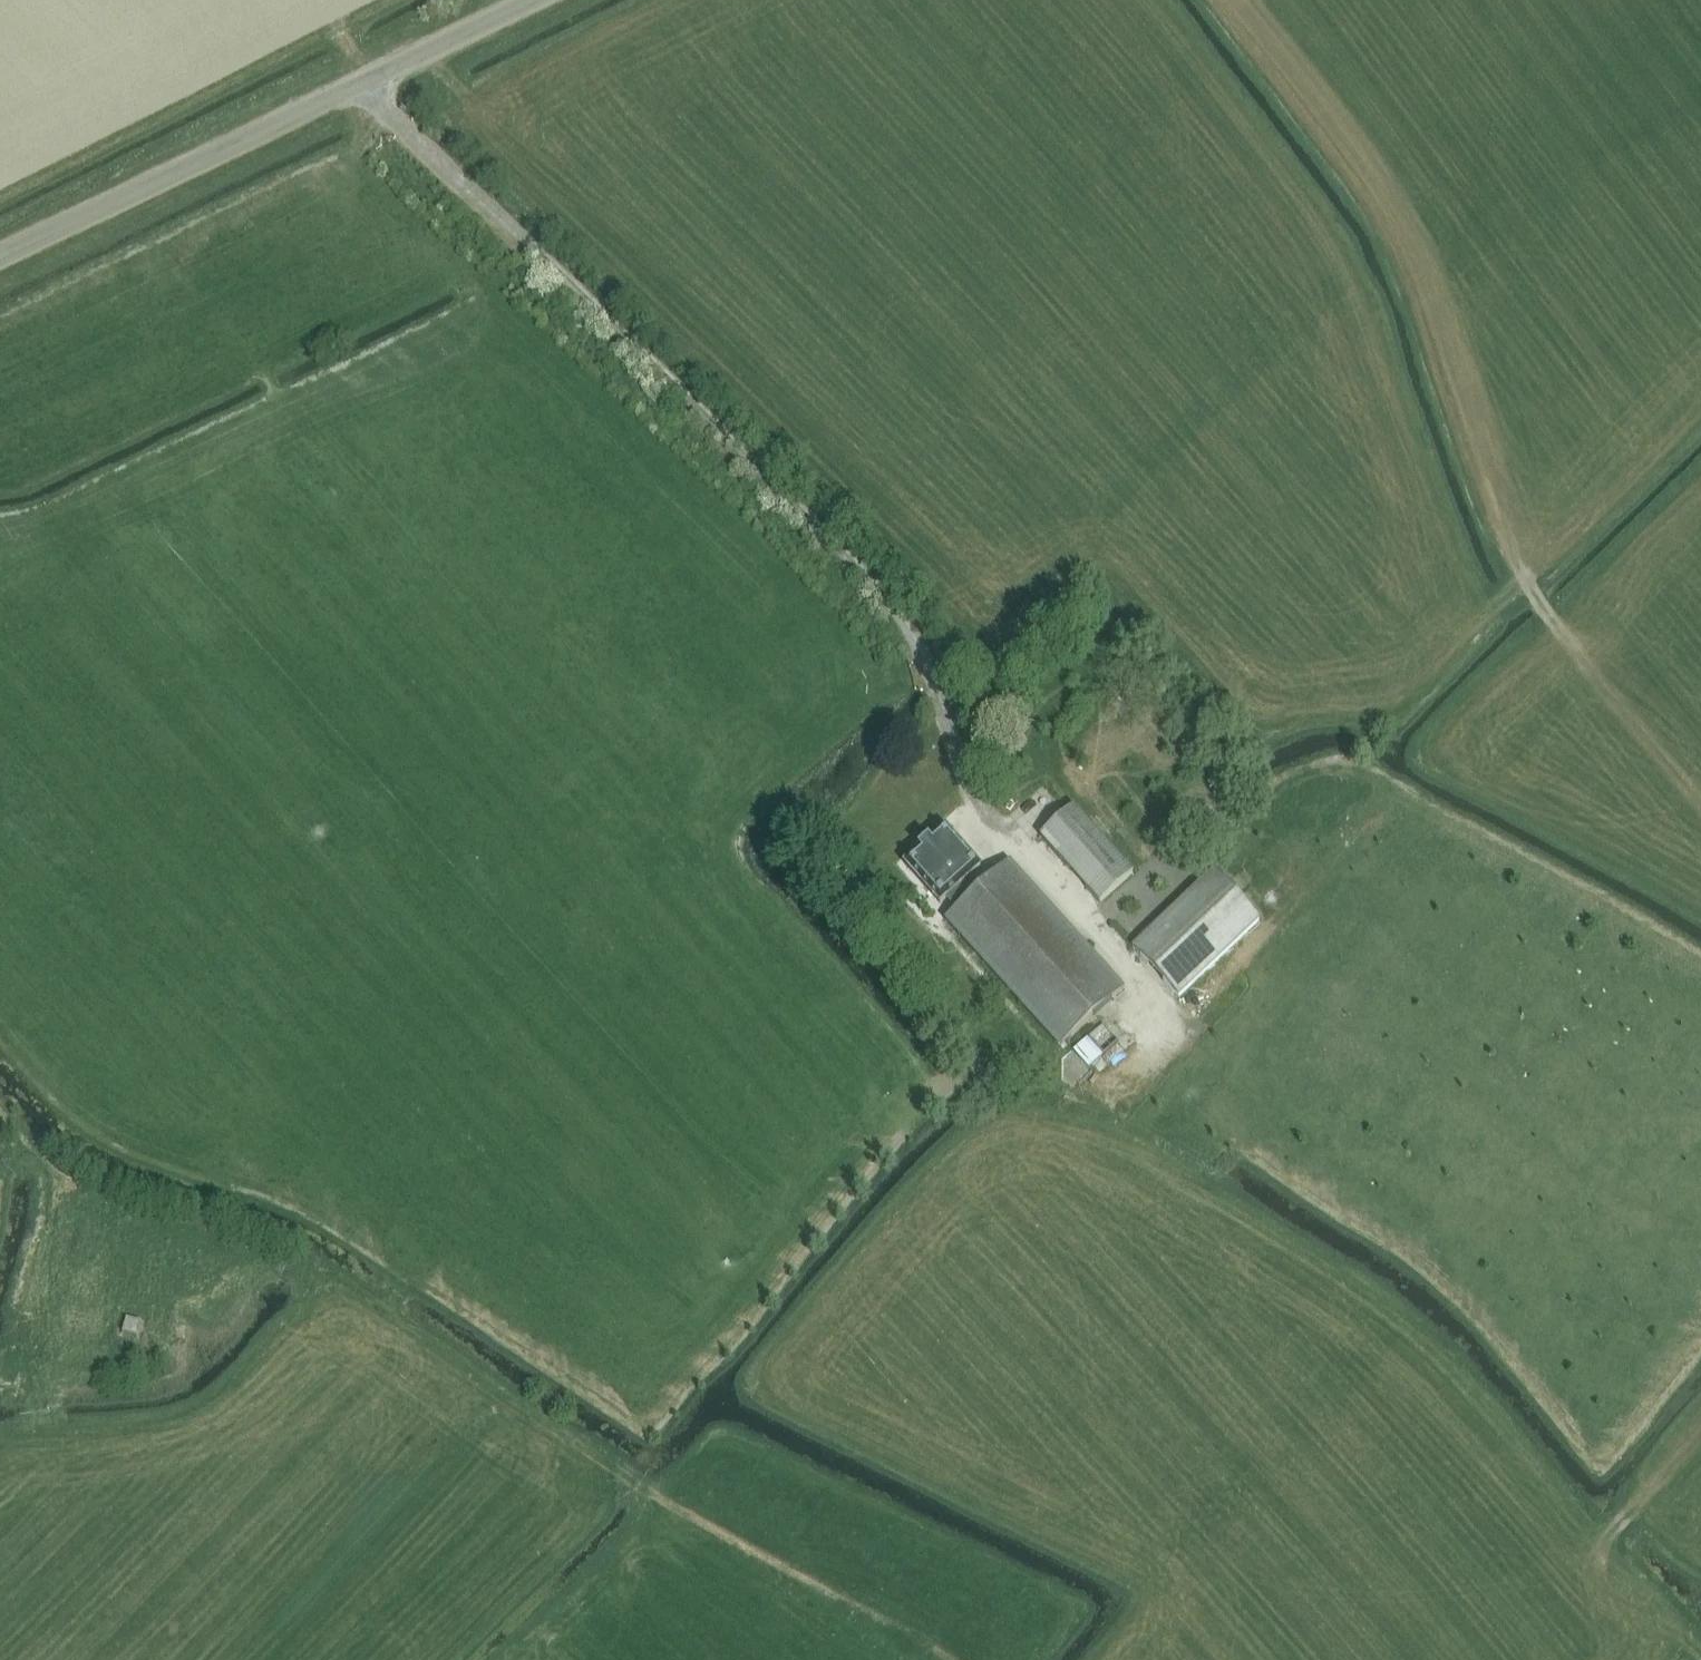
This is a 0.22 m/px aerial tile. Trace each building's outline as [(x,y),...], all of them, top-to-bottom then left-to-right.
[(1099,833),(1089,822),(1074,806),(1040,837),(1100,904),(1135,873),(1099,833)] [(905,864),(925,886),(941,905),(947,900),(956,910),(945,919),(1060,1047),(1124,989),(1010,863),(974,895),(963,883),(981,867),(946,828),(929,842),(928,841),(920,849),(921,850),(905,864)] [(1179,997),(1260,921),(1214,873),(1133,949),(1179,997)] [(1078,1045),(1089,1065),(1106,1056),(1096,1036),(1078,1045)] [(130,1315),(127,1332),(143,1335),(146,1318),(130,1315)]
